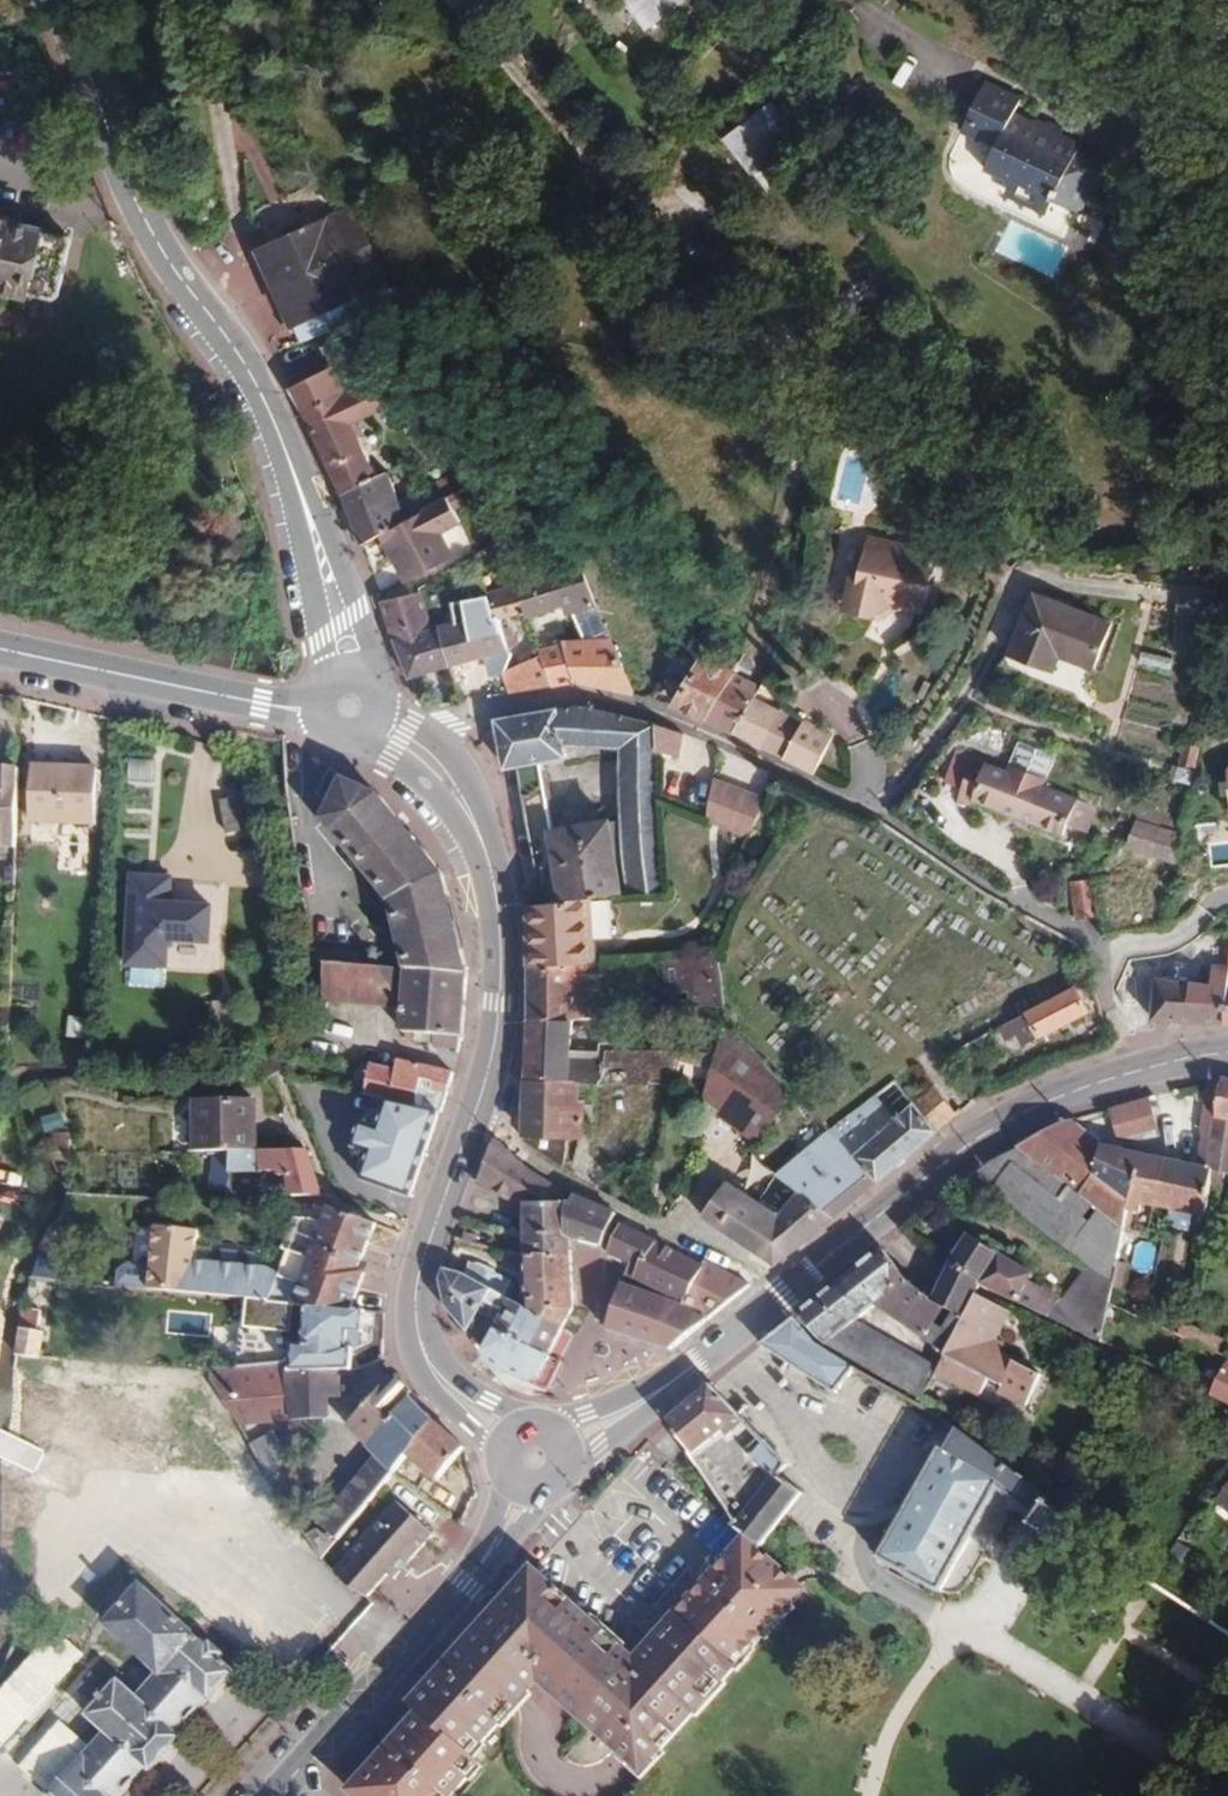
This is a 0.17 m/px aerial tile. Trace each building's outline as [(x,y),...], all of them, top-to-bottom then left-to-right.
[(647,30),(687,0),(624,0),(647,30)] [(985,82),(961,130),(995,147),(984,168),(1012,182),(1005,194),(1046,214),(1054,198),(1081,211),(1107,161),(1013,113),(1020,100),(985,82)] [(771,102),(723,137),(761,186),(784,168),(777,157),(785,150),(772,131),(785,122),(771,102)] [(391,280),(357,201),(260,243),(303,342),(367,315),(358,294),(391,280)] [(73,240),(46,233),(46,229),(0,218),(0,289),(30,296),(32,292),(59,298),(73,240)] [(868,275),(824,302),(841,331),(885,304),(868,275)] [(504,329),(508,314),(490,310),(486,324),(504,329)] [(352,424),(396,403),(381,374),(344,390),(333,368),(290,389),(301,409),(317,439),(343,494),(362,543),(380,534),(406,521),(387,473),(376,478),(352,424)] [(454,497),(443,477),(413,494),(422,513),(428,510),(454,497)] [(451,553),(428,510),(422,513),(406,521),(380,534),(405,579),(451,553)] [(934,551),(867,536),(861,569),(850,566),(842,612),(875,618),(890,608),(924,616),(934,551)] [(605,630),(577,564),(487,592),(493,612),(496,621),(526,613),(527,617),(561,607),(564,617),(569,616),(582,641),(562,641),(562,644),(539,649),(540,657),(506,672),(502,673),(508,694),(577,684),(634,695),(605,630)] [(1214,651),(1219,589),(1177,587),(1174,648),(1214,651)] [(450,666),(439,627),(432,629),(418,588),(381,600),(397,649),(409,678),(450,666)] [(1109,622),(1032,594),(1009,654),(1054,671),(1059,658),(1091,670),(1109,622)] [(496,621),(493,612),(439,627),(450,666),(507,651),(502,638),(498,624),(496,621)] [(511,635),(507,622),(498,624),(502,638),(511,635)] [(679,682),(691,657),(675,648),(663,673),(679,682)] [(733,674),(742,655),(728,648),(719,667),(733,674)] [(704,722),(733,674),(719,667),(701,657),(672,706),(704,722)] [(731,735),(753,697),(758,687),(733,674),(704,722),(731,735)] [(761,749),(779,712),(753,697),(731,735),(761,749)] [(656,751),(655,726),(575,707),(498,720),(506,768),(519,766),(541,762),(566,758),(566,747),(621,749),(625,895),(659,891),(656,751)] [(812,774),(830,736),(803,720),(800,723),(779,712),(761,749),(812,774)] [(678,758),(682,743),(683,736),(655,726),(656,751),(678,758)] [(1006,772),(955,752),(944,781),(962,788),(955,801),(973,808),(975,802),(1064,837),(1068,825),(1087,832),(1098,805),(1042,785),(1053,754),(1017,741),(1006,772)] [(552,831),(541,762),(519,766),(540,904),(562,902),(552,831)] [(35,766),(33,822),(94,824),(96,768),(35,766)] [(1179,766),(1176,780),(1189,785),(1193,771),(1179,766)] [(19,768),(0,768),(0,845),(15,846),(19,768)] [(448,874),(383,796),(340,775),(324,812),(393,898),(412,968),(471,971),(448,874)] [(748,839),(764,801),(713,779),(706,821),(748,839)] [(251,794),(220,801),(225,835),(257,829),(251,794)] [(1179,865),(1187,825),(1164,818),(1165,816),(1141,808),(1128,849),(1179,865)] [(616,896),(605,824),(552,831),(562,902),(590,899),(616,896)] [(129,874),(125,963),(165,965),(166,939),(208,940),(209,905),(168,903),(168,875),(129,874)] [(1095,919),(1088,880),(1069,883),(1076,921),(1077,921),(1095,919)] [(594,963),(590,899),(562,902),(540,904),(528,906),(528,966),(594,963)] [(1227,989),(1227,936),(1205,934),(1192,945),(1182,953),(1171,956),(1172,979),(1156,978),(1152,1022),(1226,1025),(1227,989)] [(726,1005),(717,957),(664,959),(667,995),(687,994),(688,1006),(726,1005)] [(467,1036),(471,992),(471,971),(412,968),(329,962),(328,1001),(406,1007),(405,1030),(411,1030),(410,1037),(432,1040),(432,1046),(463,1049),(467,1036)] [(599,1005),(598,963),(594,963),(528,966),(529,1018),(572,1020),(591,1018),(592,1005),(599,1005)] [(1009,1051),(1087,1013),(1076,988),(998,1029),(1002,1037),(1009,1051)] [(88,1018),(70,1016),(68,1038),(86,1039),(88,1018)] [(571,1051),(572,1020),(529,1018),(527,1081),(579,1080),(601,1080),(606,1053),(571,1051)] [(755,1145),(792,1093),(730,1027),(713,1050),(702,1100),(718,1112),(718,1116),(755,1145)] [(988,1045),(1002,1037),(998,1029),(984,1036),(988,1045)] [(673,1086),(683,1051),(606,1051),(606,1053),(601,1080),(601,1085),(673,1086)] [(439,1120),(452,1080),(393,1068),(391,1076),(371,1072),(364,1103),(388,1108),(439,1120)] [(1212,1172),(1222,1079),(1208,1083),(1200,1127),(1201,1148),(1199,1166),(1168,1161),(1164,1212),(1206,1220),(1210,1185),(1212,1172)] [(1222,1079),(1212,1172),(1225,1174),(1227,1175),(1227,1080),(1222,1079)] [(584,1139),(585,1101),(579,1101),(579,1080),(527,1081),(524,1141),(562,1166),(565,1138),(584,1139)] [(878,1181),(937,1129),(913,1102),(894,1081),(828,1130),(878,1181)] [(955,1114),(931,1088),(913,1102),(937,1129),(955,1114)] [(1161,1138),(1149,1098),(1109,1110),(1119,1146),(1161,1138)] [(257,1151),(257,1102),(194,1101),(194,1151),(213,1151),(231,1151),(257,1151)] [(412,1207),(439,1120),(388,1108),(378,1134),(360,1130),(351,1157),(369,1163),(360,1189),(412,1207)] [(1164,1212),(1168,1161),(1101,1147),(1071,1120),(1017,1150),(1079,1197),(1095,1177),(1129,1204),(1127,1213),(1141,1217),(1143,1207),(1164,1212)] [(878,1181),(828,1130),(776,1174),(798,1190),(834,1218),(878,1181)] [(71,1152),(71,1134),(52,1133),(51,1152),(71,1152)] [(570,1241),(567,1194),(533,1175),(495,1142),(477,1187),(524,1209),(525,1259),(571,1257),(570,1241)] [(322,1196),(308,1149),(257,1151),(231,1151),(230,1172),(259,1172),(259,1171),(278,1172),(277,1177),(286,1177),(289,1196),(322,1196)] [(1123,1231),(1079,1197),(1017,1150),(991,1162),(972,1179),(1089,1265),(1113,1284),(1118,1255),(1123,1234),(1123,1231)] [(230,1172),(231,1151),(213,1151),(211,1188),(229,1190),(230,1172)] [(71,1168),(66,1152),(51,1152),(44,1153),(50,1160),(57,1173),(64,1170),(71,1168)] [(78,1191),(72,1171),(65,1175),(69,1191),(78,1191)] [(1222,1188),(1225,1174),(1212,1172),(1210,1185),(1222,1188)] [(1129,1204),(1095,1177),(1079,1197),(1123,1231),(1127,1213),(1129,1204)] [(776,1267),(834,1218),(798,1190),(777,1213),(729,1181),(701,1217),(776,1267)] [(600,1248),(614,1214),(567,1194),(570,1241),(600,1248)] [(360,1269),(377,1225),(326,1208),(320,1224),(310,1220),(290,1219),(279,1249),(284,1251),(275,1274),(262,1268),(189,1261),(192,1230),(151,1227),(145,1290),(243,1299),(352,1311),(366,1271),(360,1269)] [(1139,1237),(1143,1217),(1141,1217),(1127,1213),(1123,1231),(1123,1234),(1134,1236),(1139,1237)] [(684,1305),(704,1265),(654,1241),(656,1236),(639,1228),(637,1234),(622,1227),(608,1256),(628,1265),(624,1277),(684,1305)] [(1130,1257),(1134,1236),(1123,1234),(1118,1255),(1130,1257)] [(1106,1323),(1109,1306),(1113,1284),(1089,1265),(1064,1300),(1030,1284),(1034,1276),(967,1237),(950,1266),(990,1291),(1102,1344),(1106,1323)] [(939,1370),(857,1323),(875,1307),(886,1297),(891,1286),(894,1266),(881,1250),(799,1317),(822,1343),(831,1350),(921,1399),(936,1376),(980,1398),(990,1381),(1002,1388),(999,1395),(1027,1409),(1041,1379),(1000,1355),(1004,1347),(998,1342),(1014,1311),(977,1294),(964,1320),(954,1314),(943,1331),(937,1327),(927,1343),(947,1357),(939,1370)] [(574,1309),(571,1257),(525,1259),(527,1323),(565,1344),(574,1309)] [(61,1281),(63,1264),(39,1261),(32,1278),(61,1281)] [(511,1283),(470,1263),(465,1289),(506,1311),(511,1283)] [(670,1352),(749,1285),(705,1263),(704,1265),(684,1305),(622,1285),(606,1332),(670,1352)] [(943,1331),(954,1314),(931,1301),(906,1281),(894,1266),(891,1286),(886,1297),(875,1307),(927,1343),(937,1327),(943,1331)] [(964,1320),(977,1294),(946,1275),(931,1301),(954,1314),(964,1320)] [(506,1311),(465,1289),(447,1285),(443,1297),(448,1322),(484,1369),(496,1346),(550,1373),(565,1344),(527,1323),(506,1311)] [(361,1346),(362,1334),(364,1334),(366,1312),(352,1311),(243,1299),(237,1367),(288,1363),(288,1371),(341,1369),(354,1369),(354,1350),(361,1346)] [(1119,1327),(1123,1310),(1109,1306),(1106,1323),(1119,1327)] [(38,1331),(42,1312),(23,1309),(19,1327),(38,1331)] [(835,1394),(854,1369),(817,1348),(795,1321),(762,1347),(835,1394)] [(41,1358),(43,1344),(45,1332),(38,1331),(19,1327),(15,1355),(20,1356),(39,1358),(41,1358)] [(1081,1361),(1087,1347),(1063,1335),(1055,1351),(1081,1361)] [(58,1359),(59,1346),(43,1344),(41,1358),(58,1359)] [(550,1373),(496,1346),(484,1369),(495,1383),(530,1398),(540,1393),(550,1373)] [(290,1422),(288,1371),(288,1363),(237,1367),(206,1371),(240,1426),(290,1422)] [(1225,1366),(1224,1366),(1211,1395),(1227,1403),(1227,1368),(1225,1366)] [(330,1421),(331,1399),(342,1398),(341,1369),(288,1371),(290,1422),(286,1435),(299,1451),(326,1421),(330,1421)] [(367,1446),(410,1400),(392,1379),(348,1428),(367,1446)] [(719,1396),(711,1388),(668,1422),(691,1452),(691,1456),(738,1522),(734,1529),(747,1537),(762,1546),(767,1540),(801,1498),(776,1479),(754,1458),(765,1446),(719,1396)] [(406,1455),(434,1422),(410,1400),(367,1446),(374,1454),(317,1522),(338,1537),(371,1497),(392,1472),(406,1455)] [(1227,1423),(1227,1415),(1209,1405),(1201,1421),(1223,1433),(1226,1428),(1227,1423)] [(462,1449),(434,1422),(406,1455),(436,1481),(462,1449)] [(291,1459),(279,1440),(274,1431),(251,1445),(273,1480),(291,1459)] [(299,1451),(286,1435),(279,1440),(291,1459),(299,1451)] [(786,1468),(765,1446),(754,1458),(776,1479),(786,1468)] [(940,1608),(999,1504),(1039,1536),(1035,1542),(1061,1560),(1070,1545),(1073,1539),(1054,1523),(1038,1504),(960,1447),(949,1465),(941,1461),(914,1510),(905,1526),(878,1573),(940,1608)] [(1064,1505),(1071,1490),(1060,1485),(1055,1497),(1064,1505)] [(1215,1506),(1227,1515),(1227,1488),(1215,1506)] [(394,1579),(433,1535),(396,1503),(333,1572),(358,1590),(368,1597),(390,1575),(394,1579)] [(905,1526),(914,1510),(904,1505),(895,1520),(905,1526)] [(334,1542),(316,1528),(307,1536),(321,1559),(334,1542)] [(641,1773),(805,1592),(744,1541),(633,1664),(530,1573),(478,1630),(538,1682),(641,1773)] [(52,1789),(59,1795),(133,1795),(242,1676),(140,1584),(106,1621),(172,1680),(151,1704),(117,1674),(81,1714),(103,1733),(52,1789)] [(538,1682),(478,1630),(456,1654),(515,1708),(538,1682)] [(515,1708),(456,1654),(410,1706),(419,1715),(350,1793),(353,1795),(454,1795),(480,1767),(470,1757),(515,1708)]
